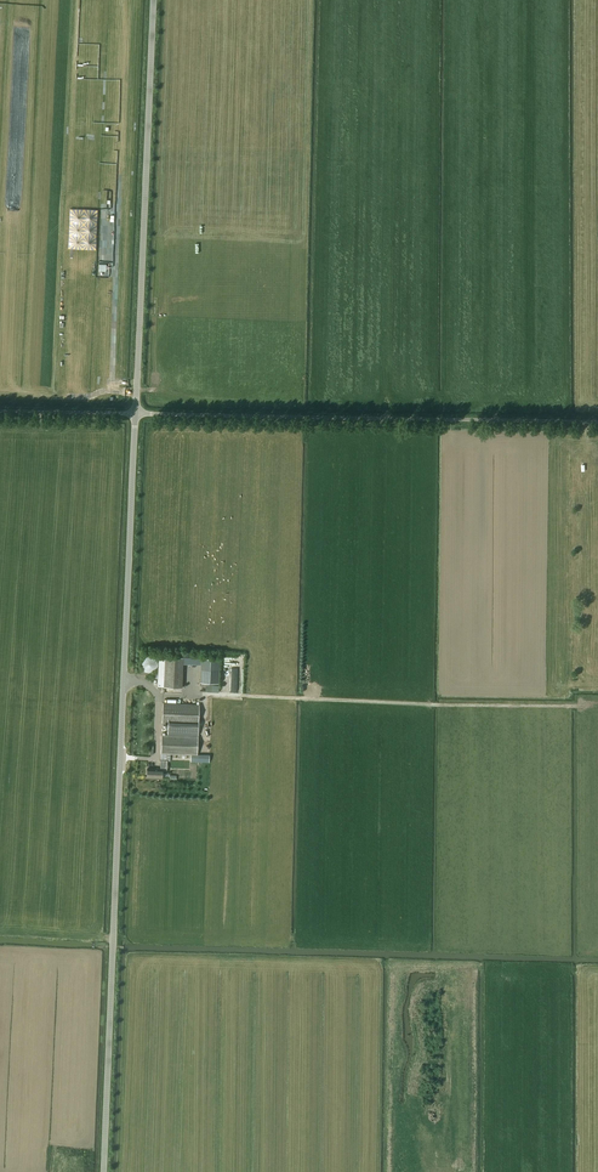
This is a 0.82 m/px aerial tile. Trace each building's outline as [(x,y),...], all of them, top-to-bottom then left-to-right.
[(164,683),(164,687),(182,688),(183,664),(183,658),(165,657),(164,683)] [(165,723),(199,724),(199,705),(163,703),(162,723),(165,723)] [(199,724),(165,723),(165,729),(168,729),(168,734),(198,736),(199,724)] [(162,735),(161,754),(197,755),(198,737),(162,735)] [(167,771),(167,760),(160,760),(160,769),(147,769),(147,778),(162,778),(162,771),(167,771)]
